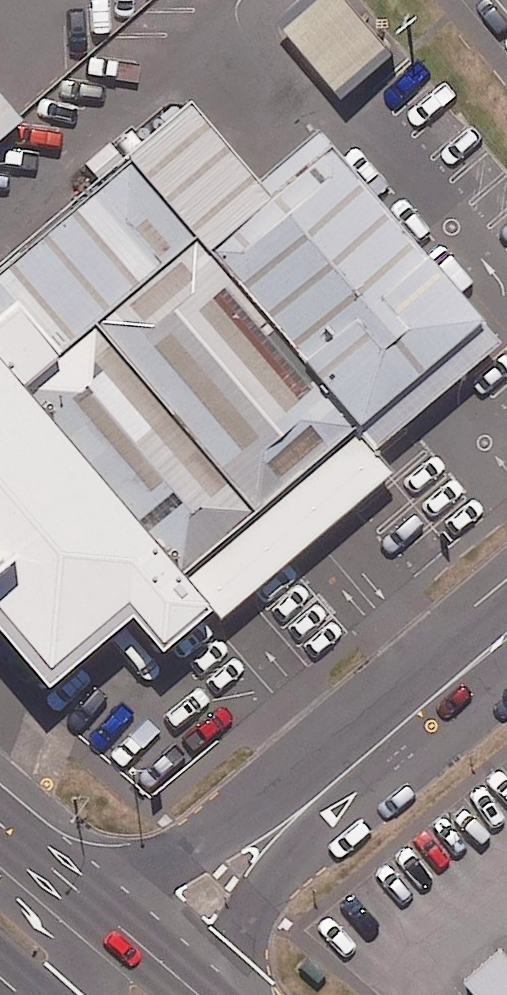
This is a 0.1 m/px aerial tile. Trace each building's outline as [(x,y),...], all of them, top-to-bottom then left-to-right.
[(357,0),(309,0),(289,17),(346,83),(394,42),(357,0)] [(0,77),(0,119),(21,102),(0,77)] [(203,232),(217,248),(280,196),(199,97),(135,149),(203,232)] [(497,328),(345,143),(280,196),(217,248),(369,433),(497,328)] [(135,149),(0,259),(0,358),(19,382),(96,319),(203,232),(135,149)] [(261,521),(369,433),(217,248),(203,232),(96,319),(261,521)] [(261,521),(96,319),(19,382),(185,583),(261,521)] [(19,382),(0,359),(0,608),(31,646),(82,604),(118,649),(191,590),(185,583),(19,382)] [(504,948),(467,981),(479,994),(506,994),(506,951),(504,948)]
